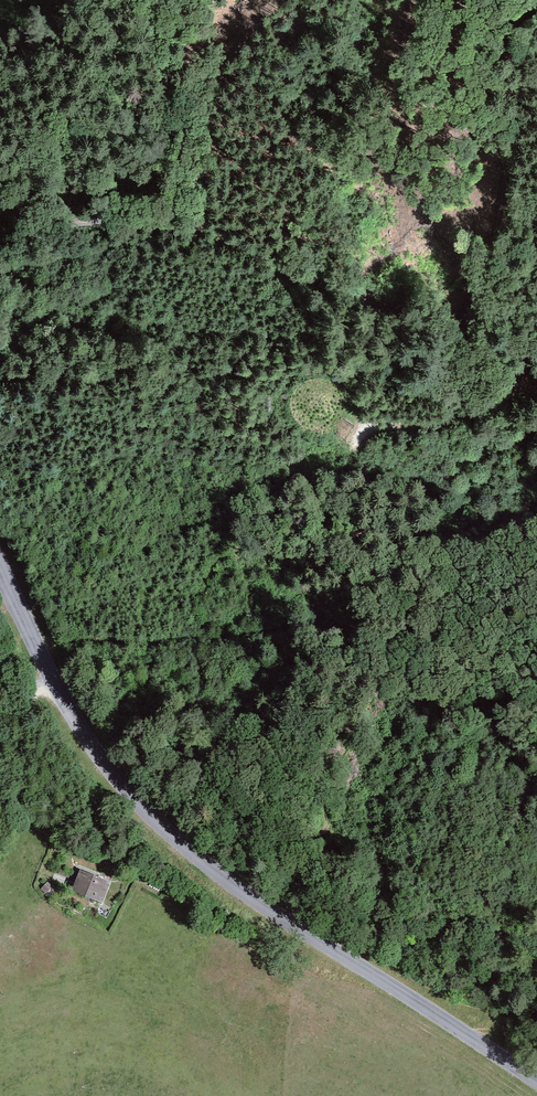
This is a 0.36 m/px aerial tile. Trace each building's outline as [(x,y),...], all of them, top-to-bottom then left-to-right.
[(349,433),(353,421),(345,418),(340,429),(349,433)] [(80,868),(70,889),(101,903),(110,883),(80,868)] [(47,882),(41,887),(48,895),(54,890),(47,882)]
